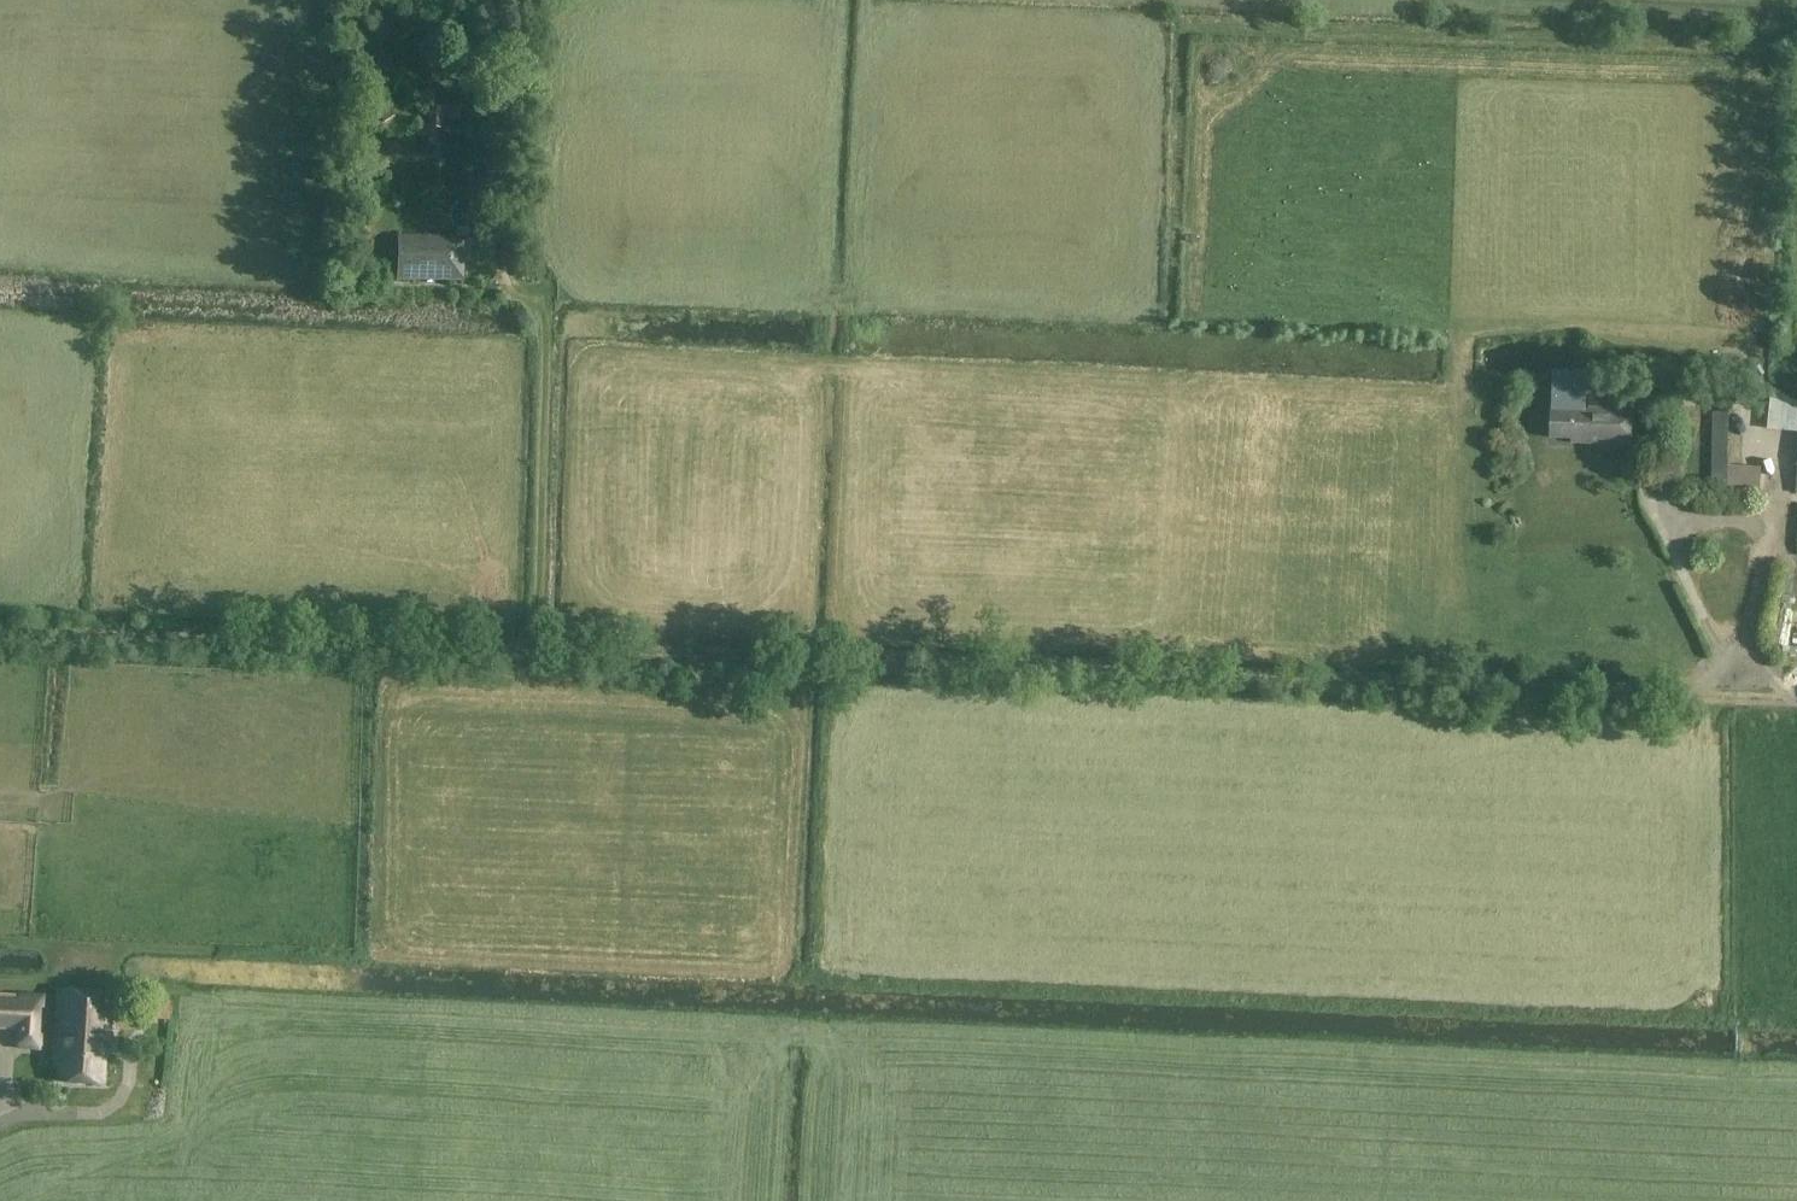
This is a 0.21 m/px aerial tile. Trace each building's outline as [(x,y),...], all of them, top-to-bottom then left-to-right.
[(445,120),(445,106),(427,106),(427,127),(445,127),(445,120)] [(478,138),(478,108),(465,108),(464,138),(478,138)] [(451,280),(452,236),(399,235),(398,280),(451,280)] [(1604,401),(1604,387),(1587,387),(1587,401),(1604,401)] [(1796,420),(1796,387),(1770,387),(1770,420),(1796,420)] [(1631,446),(1633,410),(1551,406),(1550,439),(1571,441),(1571,443),(1631,446)] [(57,991),(54,1055),(61,1055),(59,1082),(103,1084),(105,1042),(111,1043),(113,994),(57,991)] [(17,1026),(18,996),(0,995),(0,1026),(17,1026)]
